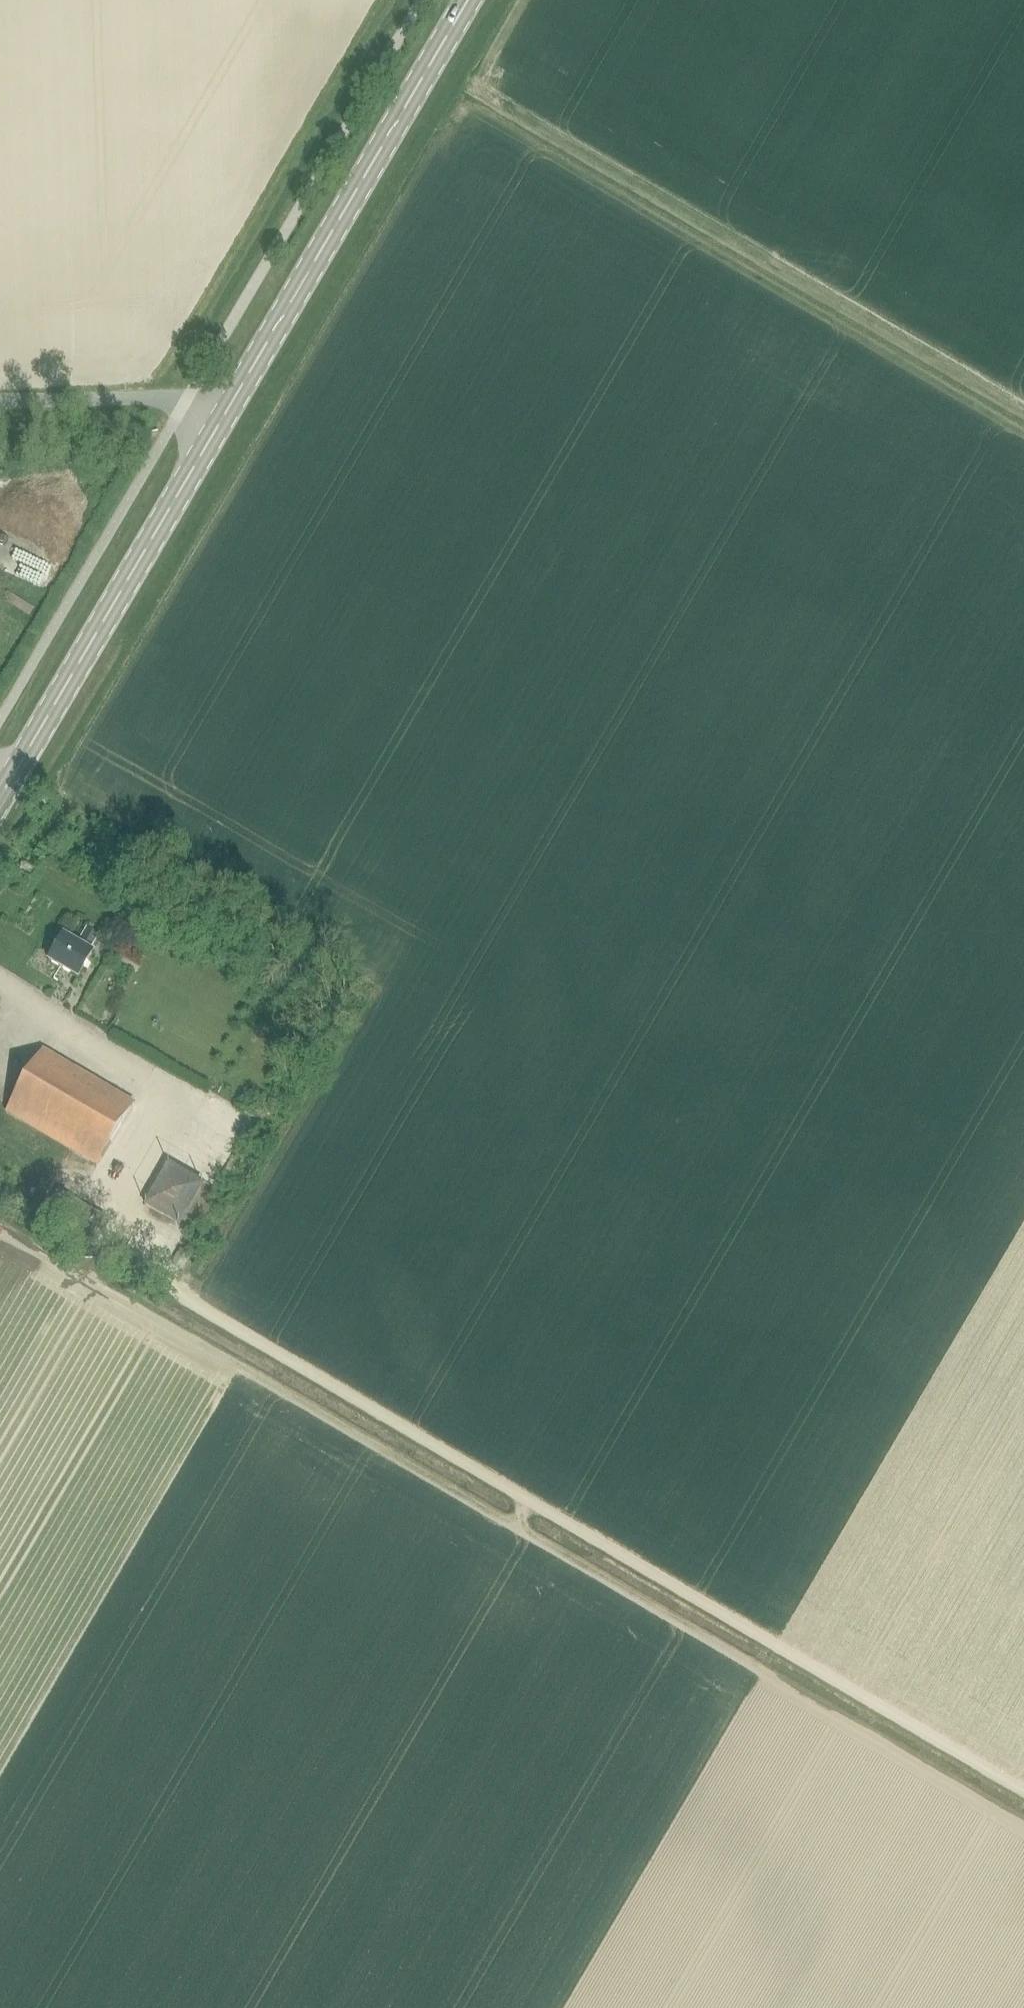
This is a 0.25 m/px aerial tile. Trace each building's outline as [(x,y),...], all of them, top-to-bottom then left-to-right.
[(90,950),(98,936),(87,929),(79,944),(64,935),(48,961),(78,978),(93,952),(90,950)] [(97,1165),(134,1103),(43,1049),(7,1111),(97,1165)] [(205,1202),(214,1188),(204,1182),(168,1160),(142,1205),(178,1226),(196,1196),(205,1202)]
